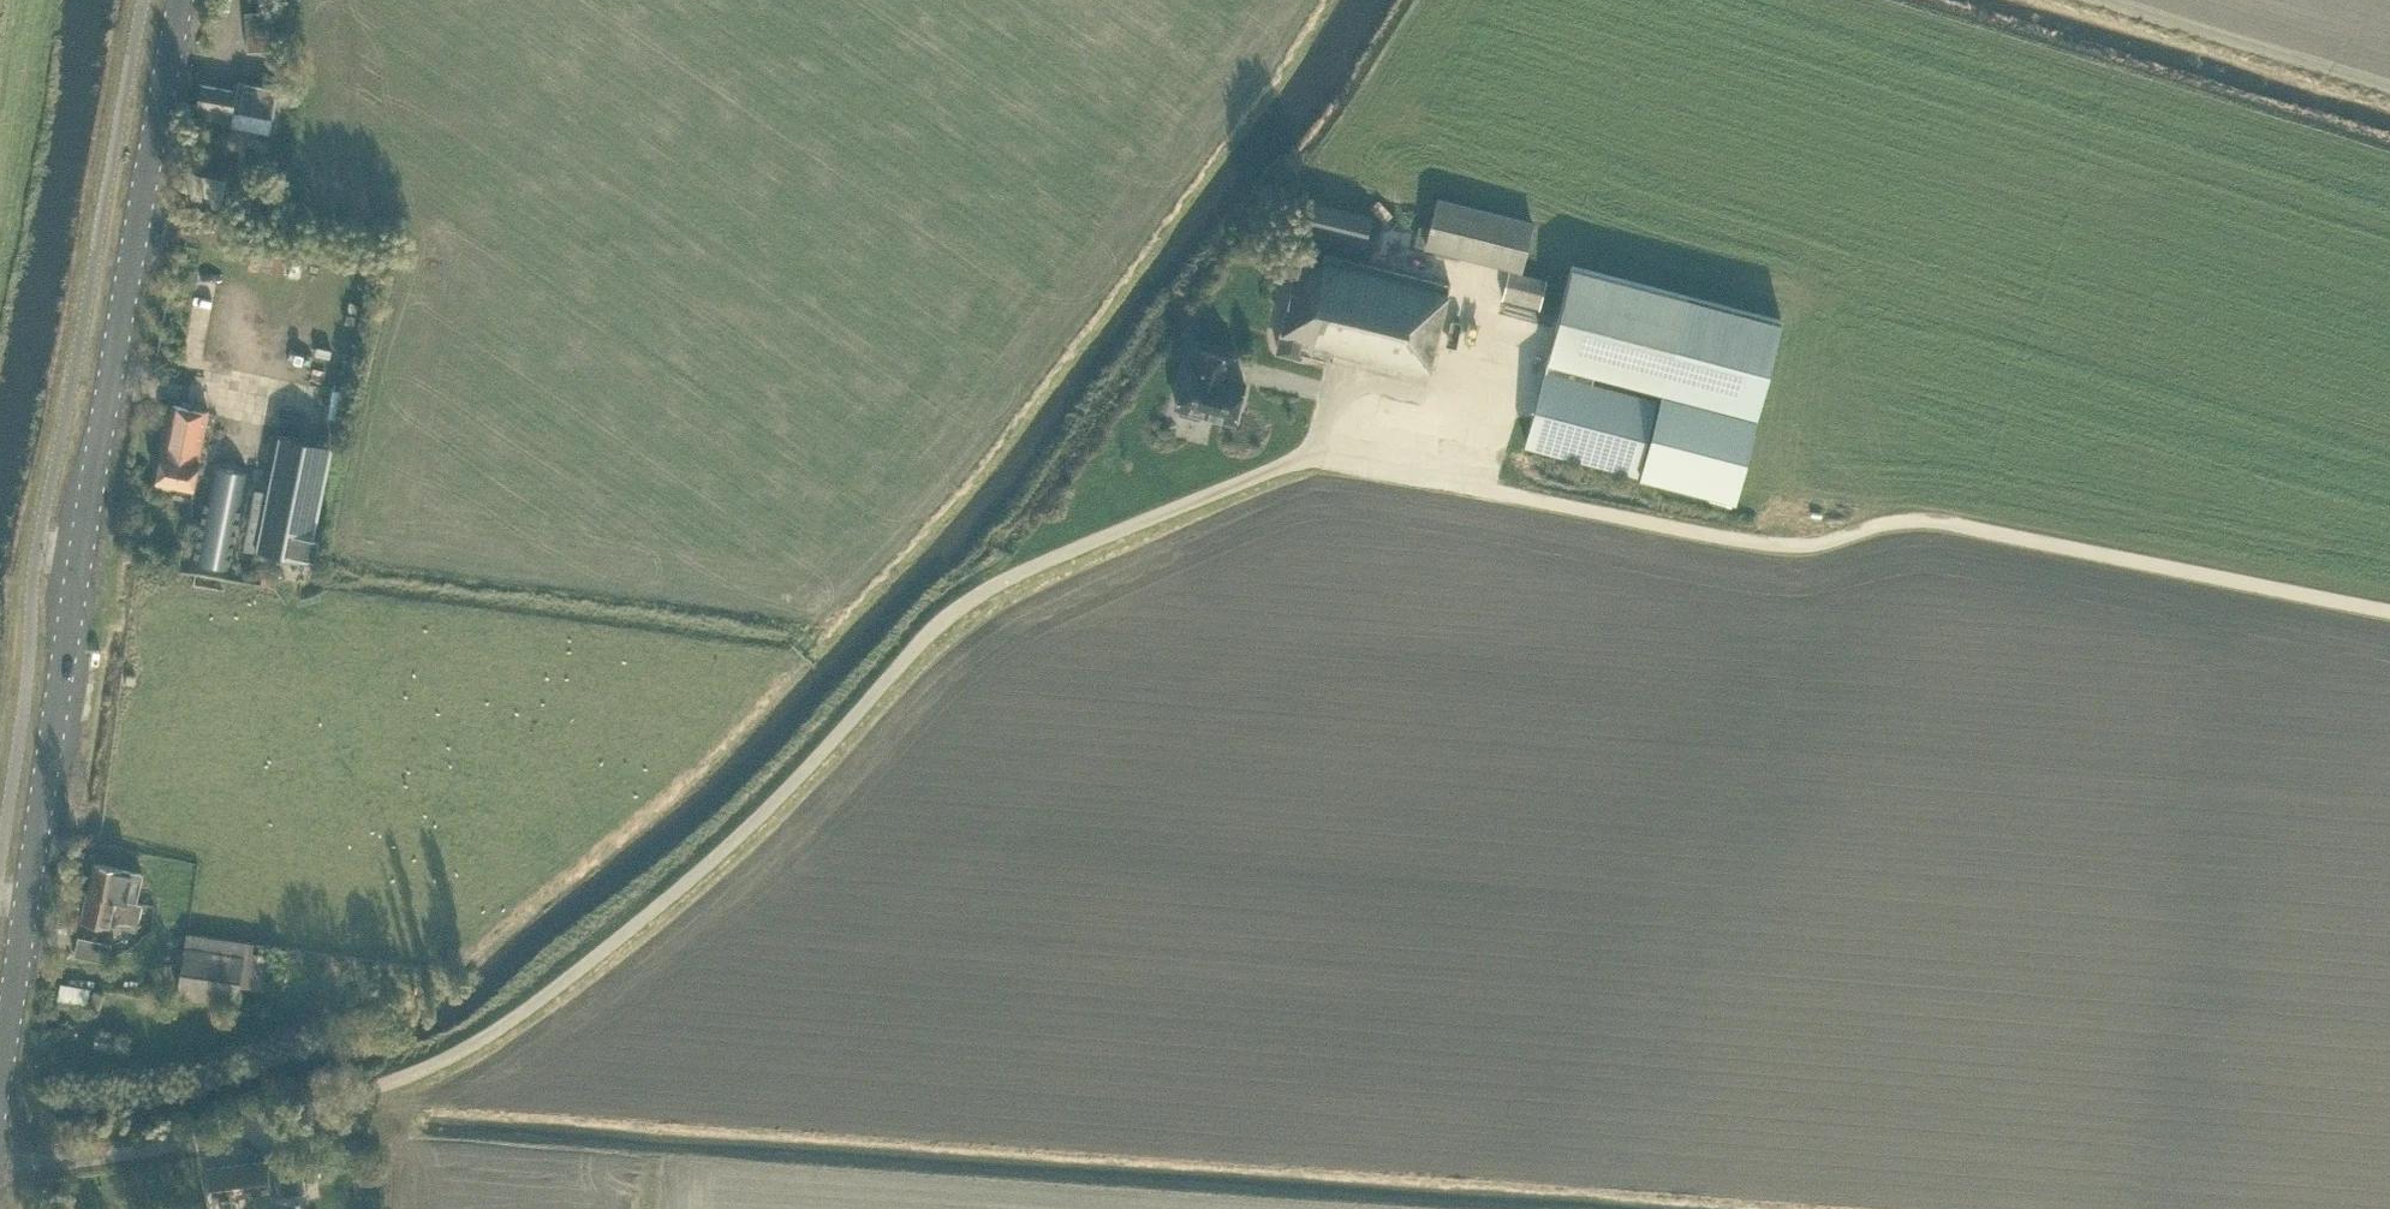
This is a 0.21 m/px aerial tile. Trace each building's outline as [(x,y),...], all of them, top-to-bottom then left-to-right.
[(244,11),(246,37),(276,35),(274,8),(244,11)] [(234,107),(240,108),(239,111),(271,117),(277,88),(245,82),(245,83),(238,82),(236,91),(200,85),(196,106),(206,108),(205,114),(232,119),(234,107)] [(254,176),(247,173),(240,189),(247,192),(254,176)] [(1520,270),(1532,222),(1438,199),(1426,246),(1520,270)] [(1365,244),(1372,216),(1313,201),(1306,229),(1365,244)] [(1428,374),(1450,285),(1324,254),(1321,268),(1298,263),(1281,333),(1277,351),(1299,357),(1300,352),(1332,360),(1334,351),(1428,374)] [(1594,372),(1658,389),(1756,414),(1781,320),(1572,265),(1525,444),(1734,498),(1754,424),(1591,381),(1594,372)] [(1539,308),(1546,280),(1509,270),(1502,299),(1539,308)] [(1201,413),(1234,422),(1244,383),(1225,378),(1227,367),(1229,367),(1231,358),(1198,349),(1193,370),(1186,368),(1176,407),(1180,408),(1179,414),(1199,419),(1201,413)] [(199,459),(208,412),(173,405),(163,452),(156,482),(193,489),(199,459)] [(269,486),(264,513),(257,548),(309,559),(332,445),(280,434),(269,486)] [(126,675),(125,683),(134,684),(135,676),(126,675)] [(94,863),(88,891),(133,901),(138,877),(121,873),(122,869),(94,863)] [(133,901),(88,891),(82,919),(110,925),(110,923),(137,929),(142,903),(133,901)] [(264,988),(270,945),(186,933),(177,997),(237,1005),(240,984),(264,988)] [(107,961),(111,942),(78,935),(74,954),(107,961)] [(57,999),(87,1004),(89,987),(60,983),(57,999)] [(265,1161),(210,1168),(205,1169),(210,1198),(270,1190),(270,1196),(305,1191),(300,1151),(265,1155),(265,1161)]
